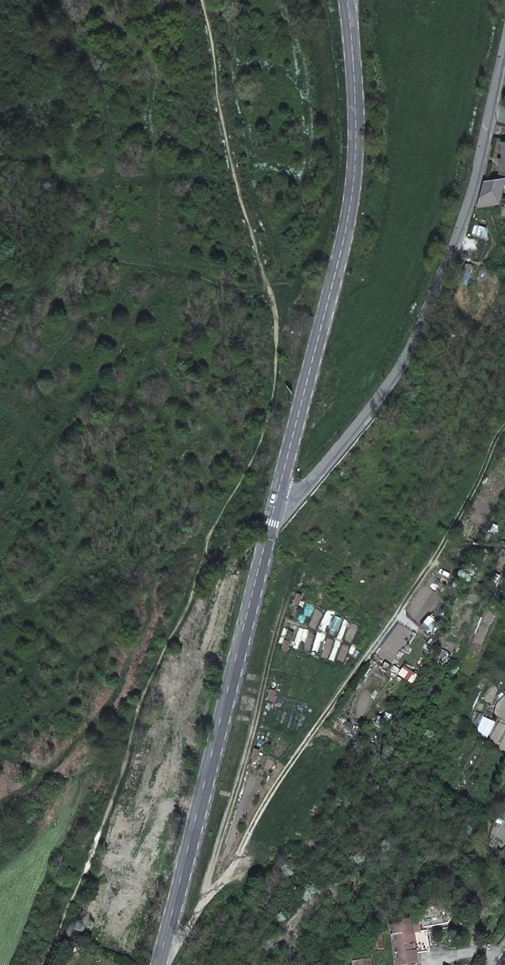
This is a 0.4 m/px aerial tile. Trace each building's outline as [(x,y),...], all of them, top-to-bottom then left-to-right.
[(484,182),(477,206),(497,202),(504,179),(484,182)] [(391,926),(397,964),(417,962),(416,951),(413,932),(419,931),(418,919),(404,921),(404,924),(391,926)] [(419,931),(413,932),(416,951),(429,949),(429,947),(454,943),(451,926),(419,931)] [(380,934),(370,935),(371,948),(382,947),(380,934)]
